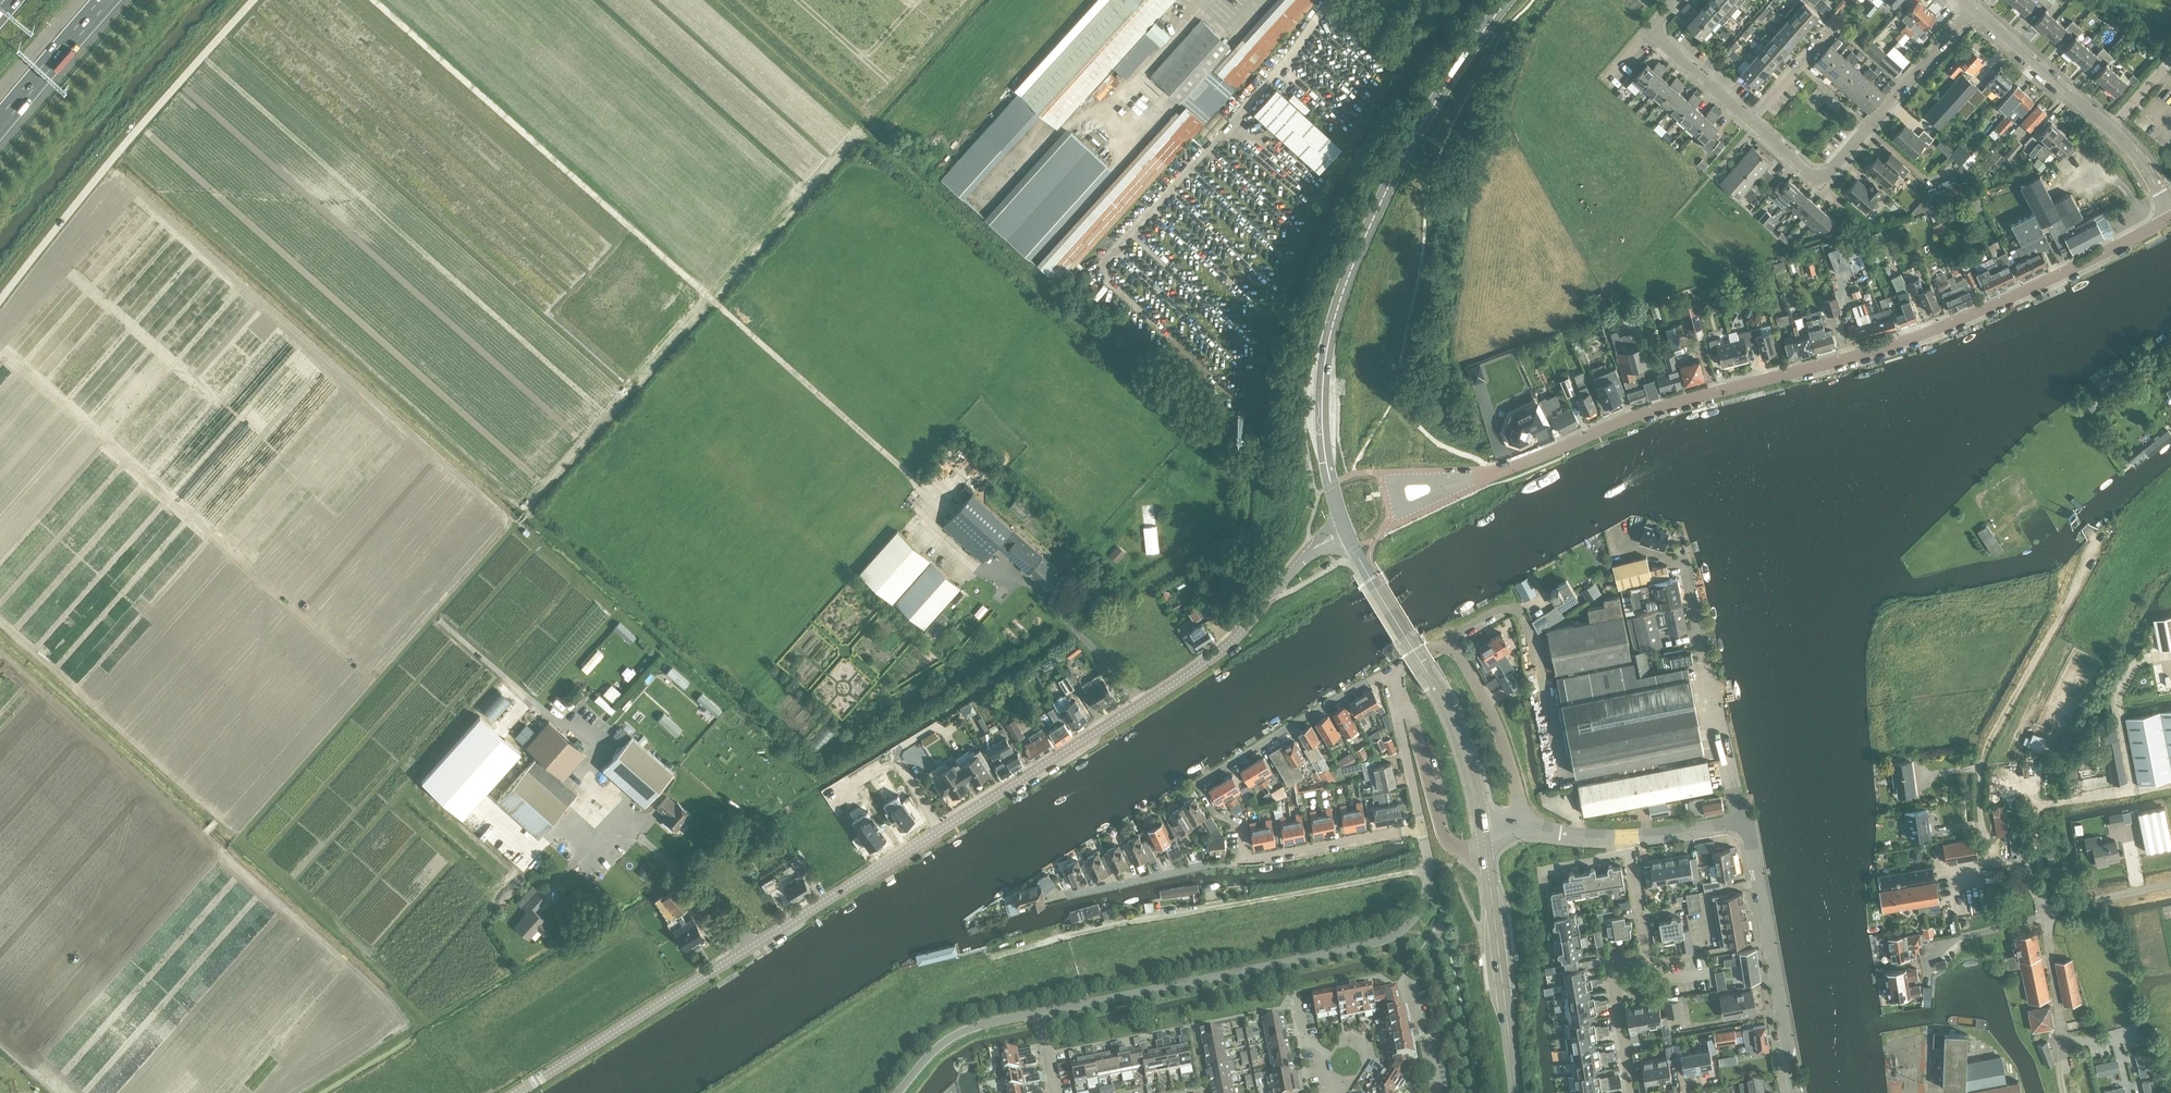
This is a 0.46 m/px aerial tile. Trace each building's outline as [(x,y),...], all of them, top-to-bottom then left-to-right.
[(964,198),(1039,114),(1056,129),(1145,31),(1161,46),(1171,35),(1162,27),(1163,26),(1164,24),(1164,22),(1161,18),(1159,16),(1174,0),(1096,0),(1015,89),(1018,93),(941,178),(964,198)] [(1250,30),(1214,69),(1206,78),(1203,76),(1230,46),(1201,20),(1151,76),(1180,102),(1188,93),(1191,95),(1037,264),(1058,283),(1250,73),(1316,0),(1278,0),(1250,30)] [(1714,0),(1707,0),(1708,1),(1703,6),(1717,19),(1722,23),(1730,14),(1725,10),(1714,0)] [(1732,0),(1714,0),(1725,10),(1730,14),(1738,5),(1733,1),(1732,0)] [(1804,1),(1802,0),(1798,0),(1792,7),(1811,23),(1819,15),(1804,1)] [(1833,5),(1828,0),(1812,0),(1826,13),(1833,5)] [(1878,6),(1878,5),(1872,0),(1863,10),(1869,16),(1878,6)] [(1927,8),(1917,0),(1902,18),(1907,22),(1901,28),(1895,35),(1899,39),(1927,8)] [(2014,5),(2025,14),(2036,2),(2034,0),(2018,0),(2014,5)] [(1717,19),(1703,6),(1699,11),(1692,4),(1688,8),(1709,27),(1717,19)] [(1762,11),(1766,14),(1770,9),(1766,6),(1762,11)] [(1811,23),(1792,7),(1784,16),(1788,19),(1803,33),(1811,24),(1811,23)] [(1709,27),(1688,8),(1685,11),(1693,18),(1688,24),(1701,36),(1709,27)] [(1936,16),(1927,8),(1899,39),(1903,43),(1909,36),(1914,31),(1919,35),(1936,16)] [(2035,23),(2045,32),(2056,20),(2046,10),(2035,23)] [(1762,11),(1757,16),(1761,20),(1766,14),(1762,11)] [(2114,27),(2118,23),(2111,17),(2107,22),(2114,27)] [(1803,33),(1788,19),(1780,28),(1795,41),(1803,33)] [(2056,20),(2045,32),(2056,41),(2067,29),(2056,20)] [(2073,30),(2078,24),(2072,20),(2068,25),(2073,30)] [(1746,28),(1750,32),(1755,27),(1750,24),(1746,28)] [(2079,35),(2083,29),(2078,24),(2073,30),(2079,35)] [(1746,28),(1741,34),(1745,38),(1750,32),(1746,28)] [(1795,41),(1780,28),(1773,37),(1788,50),(1795,41)] [(2065,48),(2076,58),(2086,46),(2076,36),(2065,48)] [(1788,50),(1773,37),(1765,46),(1780,59),(1788,50)] [(1837,38),(1814,64),(1823,72),(1840,53),(1835,49),(1841,42),(1837,38)] [(1895,75),(1900,69),(1902,67),(1872,40),(1864,49),(1895,75)] [(1730,46),(1734,50),(1739,44),(1735,41),(1730,46)] [(1730,46),(1726,52),(1729,55),(1734,50),(1730,46)] [(1780,59),(1765,46),(1757,55),(1772,68),(1780,59)] [(2086,46),(2076,58),(2086,67),(2097,55),(2086,46)] [(2104,57),(2108,51),(2103,46),(2098,52),(2104,57)] [(1974,73),(1983,63),(1980,60),(1982,57),(1972,48),(1960,61),(1957,58),(1947,70),(1953,76),(1964,64),(1974,73)] [(1840,53),(1823,72),(1832,80),(1855,54),(1851,51),(1845,58),(1840,53)] [(2109,62),(2113,56),(2108,51),(2104,57),(2109,62)] [(1855,54),(1832,80),(1841,88),(1858,69),(1852,64),(1859,57),(1855,54)] [(1772,68),(1757,55),(1749,63),(1764,77),(1772,68)] [(1643,86),(1662,65),(1659,62),(1653,68),(1647,63),(1634,78),(1631,81),(1640,89),(1643,86)] [(1764,77),(1749,63),(1741,72),(1756,86),(1764,77)] [(2095,75),(2105,84),(2117,72),(2107,63),(2095,75)] [(1662,65),(1643,86),(1652,93),(1665,79),(1660,75),(1666,69),(1662,65)] [(1858,69),(1841,88),(1850,96),(1873,70),(1869,67),(1863,74),(1858,69)] [(1873,70),(1850,96),(1859,104),(1875,85),(1870,80),(1877,73),(1873,70)] [(1982,90),(1978,87),(1961,72),(1924,114),(1941,128),(1968,98),(1977,106),(1992,89),(2000,96),(2013,81),(2000,70),(1982,90)] [(2117,72),(2105,84),(2115,94),(2127,81),(2117,72)] [(2128,79),(2134,84),(2138,78),(2133,73),(2128,79)] [(1877,83),(1882,87),(1889,78),(1884,74),(1877,83)] [(1665,79),(1652,93),(1661,101),(1679,80),(1676,77),(1670,84),(1665,79)] [(1679,80),(1661,101),(1669,109),(1682,94),(1678,91),(1684,84),(1679,80)] [(1875,85),(1859,104),(1868,112),(1891,86),(1887,83),(1881,90),(1875,85)] [(2008,102),(2013,107),(2026,92),(2017,84),(2000,104),(2004,107),(2008,102)] [(1320,172),(1343,147),(1278,88),(1255,113),(1320,172)] [(1682,94),(1669,109),(1678,117),(1700,92),(1697,89),(1687,99),(1682,94)] [(1700,92),(1678,117),(1687,125),(1700,110),(1695,106),(1704,95),(1700,92)] [(2026,92),(2013,107),(2018,112),(2014,117),(2019,122),(2025,115),(2023,113),(2034,100),(2026,92)] [(2033,125),(2046,111),(2038,104),(2016,127),(2020,131),(2029,121),(2033,125)] [(1700,110),(1687,125),(1696,133),(1718,108),(1714,105),(1705,115),(1700,110)] [(1718,108),(1696,133),(1704,140),(1702,143),(1708,148),(1718,137),(1719,136),(1718,134),(1714,130),(1718,126),(1713,121),(1722,111),(1718,108)] [(2008,125),(2012,120),(1999,108),(1990,119),(2006,133),(2011,128),(2008,125)] [(2039,136),(2045,141),(2042,145),(2038,141),(2029,152),(2033,156),(2031,156),(2035,160),(2062,131),(2052,122),(2039,136)] [(1906,125),(1894,138),(1913,155),(1926,140),(1929,143),(1934,138),(1924,129),(1918,136),(1906,125)] [(1994,127),(1990,132),(1996,137),(2001,131),(1994,127)] [(986,218),(1030,258),(1111,169),(1067,128),(986,218)] [(2062,131),(2035,160),(2039,163),(2043,159),(2044,159),(2053,149),(2059,154),(2072,140),(2062,131)] [(2025,146),(2030,150),(2039,139),(2035,135),(2025,146)] [(2009,159),(2022,144),(2017,140),(2004,154),(2009,159)] [(1957,160),(1964,151),(1958,145),(1950,153),(1957,160)] [(1752,146),(1744,155),(1770,178),(1773,174),(1766,168),(1771,162),(1752,146)] [(1904,177),(1910,170),(1911,169),(1903,162),(1892,153),(1885,161),(1879,155),(1868,169),(1887,186),(1899,173),(1904,177)] [(1770,178),(1744,155),(1736,164),(1755,181),(1759,175),(1767,182),(1770,178)] [(1697,165),(1702,169),(1707,163),(1702,159),(1697,165)] [(1963,170),(1960,166),(1956,162),(1953,164),(1956,168),(1956,169),(1959,173),(1963,170)] [(1755,181),(1736,164),(1728,173),(1754,196),(1757,192),(1750,186),(1755,181)] [(1754,196),(1728,173),(1720,182),(1738,199),(1743,193),(1751,200),(1754,196)] [(2071,193),(2054,201),(2040,174),(2021,184),(2041,224),(2041,225),(2034,212),(2034,213),(2051,246),(2045,232),(2051,229),(2060,248),(2070,244),(2064,232),(2075,226),(2073,222),(2083,217),(2071,193)] [(1799,188),(1790,180),(1785,186),(1781,182),(1770,195),(1783,207),(1787,203),(1799,188)] [(1847,193),(1852,198),(1855,200),(1853,202),(1858,206),(1860,205),(1868,211),(1879,198),(1882,200),(1887,194),(1874,183),(1869,189),(1858,180),(1847,193)] [(1937,190),(1940,196),(1940,199),(1968,189),(1965,181),(1957,183),(1956,180),(1950,182),(1949,180),(1942,182),(1944,188),(1937,190)] [(1931,200),(1939,197),(1935,187),(1927,189),(1931,200)] [(1799,188),(1787,203),(1796,211),(1808,197),(1799,188)] [(1808,197),(1796,211),(1805,219),(1817,205),(1808,197)] [(1971,213),(1983,207),(1978,197),(1967,202),(1971,213)] [(1817,205),(1805,219),(1814,227),(1826,213),(1817,205)] [(2104,212),(2075,226),(2064,232),(2070,244),(2060,248),(2065,257),(2114,232),(2104,212)] [(1826,213),(1814,227),(1823,235),(1831,226),(1835,229),(1838,225),(1835,222),(1836,221),(1826,213)] [(2051,246),(2034,213),(2012,224),(2022,244),(2016,247),(2022,260),(2015,264),(2022,278),(2049,265),(2041,251),(2051,246)] [(1763,216),(1760,219),(1771,228),(1774,225),(1763,216)] [(1940,236),(1948,230),(1941,220),(1933,226),(1940,236)] [(1781,231),(1778,235),(1788,244),(1791,240),(1781,231)] [(1847,248),(1855,269),(1867,264),(1863,251),(1858,253),(1855,245),(1847,248)] [(2007,252),(1995,257),(2008,285),(2017,280),(2012,269),(2014,268),(2007,252)] [(1836,260),(1841,272),(1851,268),(1847,255),(1836,260)] [(1996,261),(1986,266),(1997,290),(2008,285),(1995,257),(1994,258),(1996,261)] [(1972,285),(1978,283),(1967,261),(1962,264),(1962,266),(1972,285)] [(1928,275),(1933,273),(1930,264),(1924,267),(1928,275)] [(1986,266),(1975,271),(1981,284),(1985,283),(1989,293),(1997,290),(1986,266)] [(1936,276),(1942,290),(1950,286),(1945,273),(1936,276)] [(1893,282),(1898,293),(1898,294),(1899,294),(1909,321),(1917,318),(1907,290),(1902,278),(1893,282)] [(1929,310),(1940,305),(1933,286),(1926,289),(1921,278),(1910,282),(1915,294),(1922,291),(1929,310)] [(1969,283),(1956,288),(1964,306),(1977,300),(1969,283)] [(1944,294),(1951,311),(1964,306),(1956,288),(1944,294)] [(1898,294),(1894,295),(1892,289),(1886,290),(1888,297),(1879,300),(1882,308),(1893,304),(1900,324),(1909,321),(1899,294),(1898,294)] [(1840,311),(1837,297),(1824,300),(1828,315),(1840,311)] [(1695,303),(1682,307),(1689,332),(1702,328),(1695,303)] [(1789,314),(1782,315),(1779,303),(1772,304),(1775,317),(1774,317),(1776,326),(1791,323),(1789,314)] [(1856,315),(1858,322),(1859,322),(1863,336),(1874,333),(1868,315),(1867,315),(1866,312),(1871,310),(1869,303),(1846,310),(1848,317),(1856,315)] [(1890,308),(1879,312),(1885,330),(1896,326),(1890,308)] [(1809,330),(1811,336),(1815,352),(1836,347),(1832,331),(1825,333),(1823,326),(1826,325),(1821,309),(1804,315),(1808,330),(1809,330)] [(1879,312),(1868,315),(1874,333),(1885,330),(1879,312)] [(1852,340),(1863,336),(1859,322),(1858,322),(1848,325),(1852,340)] [(1666,326),(1671,347),(1681,344),(1676,323),(1666,326)] [(1770,324),(1748,329),(1752,343),(1760,341),(1763,354),(1776,351),(1771,331),(1772,331),(1770,324)] [(1609,330),(1616,352),(1615,352),(1620,366),(1620,368),(1624,381),(1627,391),(1631,403),(1659,394),(1653,377),(1644,380),(1643,377),(1644,377),(1644,367),(1649,365),(1643,345),(1638,346),(1633,331),(1619,336),(1617,328),(1609,330)] [(1728,334),(1730,341),(1736,361),(1749,358),(1746,344),(1752,343),(1748,329),(1737,332),(1735,330),(1730,331),(1728,334)] [(1797,329),(1794,330),(1801,355),(1812,352),(1807,333),(1799,335),(1797,329)] [(1789,358),(1801,355),(1794,330),(1789,331),(1791,337),(1784,339),(1789,358)] [(1572,336),(1576,347),(1583,345),(1579,333),(1572,336)] [(1723,365),(1736,361),(1730,341),(1722,343),(1720,337),(1709,340),(1713,353),(1719,352),(1723,365)] [(1662,389),(1682,384),(1674,353),(1665,356),(1669,368),(1664,370),(1665,372),(1658,374),(1662,389)] [(1691,362),(1689,360),(1686,359),(1683,360),(1681,362),(1680,365),(1685,383),(1704,378),(1699,360),(1691,362)] [(1475,382),(1485,379),(1480,364),(1470,368),(1475,382)] [(1615,369),(1594,377),(1606,405),(1621,399),(1618,393),(1624,391),(1615,369)] [(1586,414),(1597,409),(1587,386),(1589,385),(1584,372),(1574,376),(1582,395),(1578,397),(1586,414)] [(1567,396),(1574,393),(1568,378),(1560,381),(1567,396)] [(1545,413),(1561,404),(1556,394),(1547,398),(1546,397),(1539,400),(1545,413)] [(2086,413),(2095,407),(2089,397),(2080,403),(2086,413)] [(1514,416),(1509,432),(1513,439),(1512,443),(1518,445),(1520,442),(1526,439),(1527,438),(1530,430),(1545,422),(1536,405),(1514,416)] [(1560,432),(1579,422),(1571,407),(1562,412),(1561,409),(1557,411),(1558,414),(1553,417),(1560,432)] [(2167,428),(2129,458),(2137,468),(2170,442),(2170,433),(2167,428)] [(1047,588),(1062,572),(973,493),(944,526),(984,561),(998,545),(1022,566),(1022,569),(1027,574),(1030,573),(1047,588)] [(1988,523),(1979,529),(1994,554),(2004,548),(1988,523)] [(1146,525),(1146,551),(1160,551),(1159,524),(1146,525)] [(1657,529),(1645,525),(1640,542),(1663,549),(1668,532),(1666,532),(1666,531),(1657,528),(1657,529)] [(963,588),(933,561),(900,532),(863,573),(896,602),(927,629),(963,588)] [(2014,534),(2004,541),(2007,546),(2017,540),(2014,534)] [(1119,543),(1111,552),(1119,560),(1128,550),(1119,543)] [(1619,588),(1652,579),(1649,569),(1647,557),(1613,565),(1619,588)] [(1649,569),(1652,579),(1669,575),(1667,564),(1649,569)] [(1528,578),(1516,585),(1525,601),(1537,594),(1528,578)] [(1631,595),(1623,596),(1626,615),(1635,613),(1634,610),(1682,601),(1677,578),(1629,587),(1631,595)] [(1560,607),(1577,597),(1567,580),(1558,586),(1559,587),(1551,591),(1556,598),(1555,599),(1560,607)] [(1593,585),(1582,591),(1589,601),(1599,594),(1593,585)] [(1548,630),(1556,673),(1632,658),(1619,596),(1603,599),(1605,605),(1588,609),(1590,622),(1548,630)] [(1208,620),(1220,612),(1213,601),(1201,608),(1208,620)] [(1665,611),(1655,613),(1658,627),(1668,624),(1670,634),(1688,631),(1683,606),(1665,610),(1665,611)] [(1201,617),(1196,609),(1189,613),(1195,621),(1201,617)] [(1545,613),(1532,620),(1540,632),(1552,625),(1545,613)] [(1634,650),(1641,649),(1641,648),(1662,644),(1658,627),(1655,613),(1634,617),(1627,618),(1634,650)] [(2170,648),(2170,616),(2154,619),(2159,650),(2170,648)] [(613,625),(631,641),(636,635),(619,619),(613,625)] [(1199,649),(1215,639),(1205,623),(1189,632),(1199,649)] [(1511,648),(1502,632),(1491,639),(1510,671),(1514,668),(1504,652),(1511,648)] [(1484,652),(1479,655),(1487,669),(1499,662),(1506,673),(1510,671),(1491,639),(1486,642),(1485,641),(1481,643),(1482,645),(1480,646),(1484,652)] [(1397,649),(1392,641),(1385,645),(1390,653),(1397,649)] [(1071,643),(1070,653),(1077,654),(1079,644),(1071,643)] [(588,671),(604,652),(598,647),(582,666),(588,671)] [(1673,666),(1694,662),(1691,649),(1687,650),(1686,647),(1664,651),(1664,655),(1662,655),(1665,669),(1673,667),(1673,666)] [(1650,672),(1645,650),(1632,653),(1634,662),(1637,675),(1650,672)] [(665,670),(683,687),(689,682),(670,664),(665,670)] [(1618,766),(1620,777),(1659,770),(1657,758),(1704,749),(1698,719),(1688,668),(1633,679),(1630,664),(1557,678),(1570,744),(1576,774),(1618,766)] [(1032,667),(1019,676),(1024,684),(1037,675),(1032,667)] [(1101,674),(1082,686),(1096,708),(1114,697),(1114,695),(1115,694),(1113,690),(1110,690),(1101,674)] [(1067,694),(1075,689),(1067,676),(1059,681),(1067,694)] [(1499,683),(1495,677),(1492,679),(1487,682),(1488,684),(1490,689),(1492,688),(1499,683)] [(612,682),(605,690),(614,697),(621,689),(612,682)] [(1373,688),(1362,695),(1371,709),(1377,705),(1382,712),(1386,710),(1374,689),(1373,688)] [(717,714),(723,708),(703,691),(697,697),(717,714)] [(595,698),(612,712),(617,706),(599,693),(595,698)] [(1362,695),(1351,701),(1351,702),(1364,723),(1368,720),(1364,713),(1371,709),(1362,695)] [(1050,731),(1057,744),(1058,745),(1073,736),(1055,707),(1056,706),(1051,698),(1045,702),(1049,710),(1059,725),(1050,731)] [(1073,728),(1087,719),(1076,701),(1062,709),(1073,728)] [(962,710),(966,719),(977,713),(972,705),(962,710)] [(1345,705),(1333,712),(1348,738),(1360,731),(1345,705)] [(2170,779),(2170,710),(2125,719),(2138,785),(2170,779)] [(1388,712),(1383,716),(1388,730),(1393,729),(1388,712)] [(1034,727),(1042,722),(1037,714),(1029,718),(1034,727)] [(462,817),(520,752),(480,715),(422,780),(462,817)] [(1329,715),(1317,723),(1325,736),(1329,743),(1341,735),(1338,730),(1329,715)] [(1015,719),(1007,724),(1017,741),(1025,736),(1015,719)] [(563,778),(585,753),(548,721),(526,746),(563,778)] [(1003,726),(990,732),(995,745),(1009,740),(1003,726)] [(1312,726),(1300,733),(1309,746),(1304,749),(1312,762),(1317,771),(1330,768),(1315,743),(1320,740),(1312,726)] [(2113,785),(2126,782),(2117,739),(2118,739),(2116,727),(2103,730),(2113,785)] [(1029,736),(1030,739),(1029,739),(1031,742),(1024,746),(1026,749),(1033,761),(1054,748),(1054,747),(1045,733),(1042,728),(1029,736)] [(939,737),(935,731),(929,735),(933,740),(939,737)] [(2039,735),(2034,749),(2041,752),(2041,750),(2046,737),(2039,735)] [(644,806),(673,773),(631,736),(602,769),(644,806)] [(2025,736),(2022,743),(2028,745),(2031,738),(2025,736)] [(1379,751),(1387,747),(1381,737),(1373,741),(1379,751)] [(1391,738),(1385,741),(1391,753),(1397,750),(1391,738)] [(1010,741),(999,748),(1006,760),(1007,759),(1015,772),(1026,765),(1019,752),(1017,753),(1010,741)] [(1286,743),(1271,753),(1289,784),(1305,775),(1297,762),(1305,757),(1295,741),(1288,745),(1286,743)] [(1361,759),(1368,755),(1363,746),(1356,750),(1361,759)] [(992,767),(981,750),(980,748),(975,752),(974,750),(968,754),(967,751),(958,757),(972,780),(974,779),(977,783),(990,775),(987,770),(992,767)] [(999,748),(989,753),(997,765),(996,766),(1004,779),(1015,772),(1007,759),(1006,760),(999,748)] [(1340,766),(1343,765),(1344,766),(1358,762),(1352,753),(1337,762),(1340,766)] [(1273,770),(1265,756),(1253,763),(1266,784),(1270,782),(1267,777),(1265,775),(1273,770)] [(538,837),(577,793),(574,791),(536,757),(497,800),(538,837)] [(972,780),(958,757),(956,758),(959,764),(958,764),(956,766),(955,765),(948,769),(944,764),(931,772),(945,795),(952,791),(955,797),(970,788),(967,783),(969,782),(972,780)] [(1899,795),(1915,793),(1911,759),(1892,762),(1895,785),(1897,785),(1899,795)] [(1578,785),(1580,796),(1584,813),(1627,804),(1628,809),(1649,805),(1650,805),(1649,800),(1712,788),(1707,760),(1659,770),(1620,777),(1578,785)] [(1364,767),(1367,778),(1394,772),(1392,762),(1370,767),(1370,766),(1367,766),(1366,761),(1358,762),(1344,766),(1344,767),(1345,772),(1364,767)] [(1250,783),(1246,786),(1252,797),(1257,794),(1250,784),(1257,780),(1258,782),(1258,783),(1260,787),(1266,784),(1253,763),(1242,770),(1250,783)] [(1334,778),(1329,768),(1319,774),(1324,783),(1334,778)] [(1380,787),(1397,783),(1394,772),(1367,778),(1367,779),(1372,778),(1375,788),(1372,789),(1373,792),(1381,791),(1380,787)] [(1233,775),(1232,776),(1222,782),(1239,811),(1243,809),(1238,800),(1234,793),(1240,790),(1251,809),(1257,806),(1252,797),(1246,786),(1241,788),(1233,775)] [(1235,814),(1239,811),(1222,782),(1211,789),(1219,803),(1225,799),(1229,806),(1230,805),(1235,814)] [(1283,785),(1270,792),(1274,799),(1275,799),(1287,794),(1283,785)] [(1371,786),(1363,788),(1364,791),(1365,795),(1372,793),(1371,786)] [(1391,789),(1389,789),(1384,790),(1390,820),(1403,818),(1400,802),(1393,804),(1391,789)] [(1377,819),(1377,823),(1390,820),(1384,790),(1381,791),(1373,792),(1375,799),(1379,798),(1381,806),(1375,807),(1375,808),(1369,809),(1371,820),(1377,819)] [(1263,796),(1268,803),(1274,799),(1270,792),(1270,791),(1263,796)] [(1215,804),(1217,803),(1212,794),(1209,795),(1215,804)] [(865,851),(912,822),(894,795),(847,823),(865,851)] [(1706,812),(1706,813),(1723,810),(1720,796),(1704,800),(1704,798),(1689,801),(1692,814),(1706,812)] [(675,830),(690,813),(677,802),(675,804),(666,797),(657,807),(666,815),(662,819),(675,830)] [(1195,797),(1182,805),(1183,807),(1193,823),(1194,823),(1204,817),(1211,830),(1218,826),(1212,815),(1207,818),(1206,816),(1195,797)] [(1281,801),(1273,802),(1275,811),(1282,810),(1281,801)] [(1358,809),(1353,810),(1356,827),(1367,825),(1363,802),(1357,803),(1358,809)] [(1667,802),(1649,806),(1651,817),(1669,813),(1667,802)] [(2023,856),(2030,855),(2023,803),(1993,806),(1997,836),(2009,835),(2012,859),(2023,857),(2023,856)] [(1346,829),(1356,827),(1353,810),(1348,811),(1347,805),(1342,806),(1346,829)] [(2138,811),(2146,851),(2170,846),(2170,844),(2164,806),(2138,811)] [(1182,833),(1195,825),(1194,823),(1193,823),(1183,807),(1170,814),(1172,817),(1167,820),(1175,836),(1177,840),(1184,836),(1182,833)] [(1328,815),(1323,816),(1326,833),(1337,831),(1332,807),(1327,808),(1328,815)] [(1910,838),(1930,835),(1927,809),(1905,812),(1906,821),(1907,821),(1910,838)] [(1315,835),(1326,833),(1323,816),(1318,817),(1317,810),(1311,811),(1315,835)] [(2111,825),(2131,821),(2129,811),(2109,815),(2111,825)] [(1298,820),(1293,821),(1296,838),(1306,836),(1302,813),(1297,814),(1298,820)] [(1285,840),(1296,838),(1293,821),(1288,822),(1286,816),(1281,817),(1285,840)] [(1268,826),(1262,827),(1265,844),(1276,842),(1272,819),(1266,820),(1268,826)] [(1153,837),(1148,839),(1153,850),(1157,847),(1157,846),(1164,843),(1168,852),(1172,861),(1184,855),(1177,840),(1175,836),(1170,839),(1163,822),(1149,829),(1153,837)] [(1255,846),(1265,844),(1262,827),(1257,828),(1256,822),(1251,823),(1255,846)] [(2076,834),(2083,833),(2081,823),(2074,825),(2076,834)] [(1224,835),(1218,826),(1211,830),(1215,836),(1209,836),(1202,838),(1202,847),(1210,846),(1211,852),(1219,851),(1220,860),(1226,859),(1226,850),(1225,835),(1224,835)] [(1157,859),(1153,850),(1148,839),(1142,842),(1139,836),(1125,843),(1127,846),(1134,861),(1135,863),(1148,857),(1151,862),(1157,859)] [(2108,857),(2118,855),(2115,840),(2097,843),(2095,836),(2085,838),(2087,851),(2093,849),(2096,864),(2109,862),(2108,857)] [(1975,838),(1943,844),(1946,863),(1978,858),(1975,838)] [(1707,849),(1709,865),(1738,860),(1736,851),(1735,851),(1734,847),(1721,849),(1720,847),(1715,847),(1714,841),(1696,844),(1697,851),(1707,849)] [(1128,864),(1134,861),(1127,846),(1121,849),(1119,845),(1105,851),(1107,855),(1114,870),(1115,871),(1128,865),(1128,864)] [(1918,848),(1914,849),(1912,852),(1913,859),(1916,861),(1920,861),(1922,857),(1921,851),(1918,848)] [(1087,862),(1093,876),(1094,879),(1107,872),(1108,873),(1114,870),(1107,855),(1101,857),(1099,853),(1085,859),(1087,862)] [(1692,875),(1693,881),(1700,880),(1696,858),(1690,859),(1689,854),(1676,856),(1680,877),(1692,875)] [(1676,856),(1663,858),(1667,880),(1680,877),(1676,856)] [(1655,888),(1654,882),(1667,880),(1663,858),(1650,860),(1651,866),(1644,867),(1648,889),(1655,888)] [(783,859),(772,865),(775,870),(786,865),(783,859)] [(794,864),(800,874),(801,875),(807,871),(801,860),(794,864)] [(1087,879),(1093,876),(1087,862),(1081,865),(1078,860),(1064,867),(1074,886),(1087,880),(1087,879)] [(1738,870),(1739,869),(1738,860),(1709,865),(1712,881),(1703,883),(1704,890),(1722,886),(1721,880),(1726,879),(1725,876),(1739,874),(1738,870)] [(1621,865),(1613,866),(1612,865),(1610,864),(1608,865),(1608,867),(1609,872),(1603,873),(1606,891),(1625,888),(1621,865)] [(1880,887),(1935,878),(1933,866),(1878,875),(1880,887)] [(1590,870),(1582,872),(1586,894),(1606,891),(1603,873),(1596,874),(1596,869),(1595,867),(1592,867),(1591,868),(1590,870)] [(1582,872),(1575,873),(1574,871),(1572,871),(1570,872),(1569,874),(1570,877),(1563,878),(1564,885),(1567,898),(1586,894),(1582,872)] [(1045,890),(1046,892),(1056,883),(1048,874),(1043,876),(1037,881),(1038,885),(1014,892),(1018,906),(1031,903),(1033,908),(1045,905),(1044,899),(1045,899),(1043,891),(1045,890)] [(805,879),(798,883),(788,889),(795,900),(812,890),(805,879)] [(1936,881),(1880,890),(1884,910),(1918,905),(1919,912),(1935,909),(1940,908),(1939,901),(1936,881)] [(1200,892),(1198,883),(1160,890),(1161,899),(1200,892)] [(1448,896),(1455,894),(1453,885),(1446,887),(1448,896)] [(1570,913),(1567,898),(1564,885),(1555,886),(1555,890),(1554,890),(1552,891),(1551,893),(1555,915),(1570,913)] [(692,903),(680,889),(679,888),(666,898),(664,895),(657,900),(688,949),(705,938),(693,919),(688,922),(681,912),(692,903)] [(1686,894),(1687,900),(1700,898),(1699,892),(1686,894)] [(1721,947),(1751,941),(1742,892),(1712,897),(1721,947)] [(544,934),(550,927),(543,922),(545,920),(535,911),(544,900),(537,895),(525,909),(528,912),(515,927),(529,938),(537,928),(544,934)] [(1701,904),(1700,898),(1687,900),(1688,906),(1701,904)] [(1153,901),(1144,902),(1146,912),(1154,911),(1153,901)] [(1098,903),(1070,912),(1072,921),(1101,912),(1098,903)] [(1703,911),(1701,904),(1688,906),(1689,913),(1703,911)] [(1108,918),(1109,919),(1115,918),(1113,907),(1106,908),(1106,910),(1102,911),(1104,919),(1108,918)] [(1597,913),(1598,919),(1615,916),(1614,910),(1613,910),(1597,913)] [(1557,925),(1558,937),(1580,933),(1576,912),(1570,913),(1555,915),(1556,920),(1554,921),(1553,923),(1554,925),(1557,925)] [(1598,919),(1599,925),(1605,924),(1608,937),(1631,933),(1630,926),(1632,924),(1632,923),(1632,921),(1631,920),(1629,920),(1625,921),(1624,914),(1615,916),(1598,919)] [(1685,940),(1687,952),(1693,951),(1689,929),(1683,930),(1681,918),(1677,918),(1676,917),(1675,916),(1674,916),(1673,916),(1671,918),(1671,919),(1659,921),(1663,943),(1674,941),(1675,941),(1685,940)] [(1932,926),(1923,928),(1925,938),(1934,937),(1932,926)] [(1596,945),(1603,944),(1601,930),(1594,931),(1596,945)] [(2029,1001),(2049,997),(2036,932),(2015,936),(2016,945),(2013,946),(2015,955),(2001,957),(2004,970),(2021,966),(2029,1001)] [(1558,937),(1560,948),(1559,950),(1559,953),(1561,954),(1562,958),(1564,958),(1564,959),(1565,959),(1565,958),(1578,956),(1584,955),(1580,933),(1558,937)] [(1888,938),(1890,950),(1918,945),(1921,944),(1919,933),(1888,938)] [(1919,950),(1918,945),(1890,950),(1891,961),(1910,957),(1909,952),(1919,950)] [(1749,981),(1758,980),(1761,979),(1756,948),(1739,951),(1733,953),(1733,958),(1724,959),(1725,966),(1741,963),(1744,981),(1748,981),(1749,981)] [(1564,959),(1564,958),(1566,970),(1559,971),(1560,978),(1561,978),(1562,984),(1561,984),(1588,980),(1586,967),(1580,968),(1578,956),(1565,958),(1565,959),(1564,959)] [(1936,968),(1947,964),(1945,958),(1934,962),(1936,968)] [(2064,1005),(2081,1001),(2072,958),(2055,962),(2064,1005)] [(1916,966),(1885,972),(1887,985),(1908,982),(1907,976),(1917,974),(1916,966)] [(1564,991),(1565,997),(1590,992),(1589,986),(1592,986),(1591,979),(1588,980),(1561,984),(1562,991),(1564,991)] [(1349,983),(1350,992),(1337,995),(1336,995),(1338,1004),(1339,1012),(1341,1019),(1376,1012),(1380,1011),(1381,1016),(1390,1063),(1389,1065),(1386,1070),(1401,1080),(1405,1076),(1410,1068),(1408,1058),(1414,1057),(1410,1037),(1419,1035),(1417,1029),(1409,1031),(1405,1010),(1402,1011),(1397,986),(1391,987),(1372,991),(1371,988),(1357,991),(1355,982),(1349,983)] [(1909,988),(1908,982),(1887,985),(1889,999),(1921,994),(1920,987),(1909,988)] [(1924,987),(1923,998),(1931,998),(1932,987),(1924,987)] [(1328,990),(1324,991),(1328,1014),(1339,1012),(1338,1004),(1336,995),(1337,995),(1336,992),(1329,993),(1328,990)] [(1756,1011),(1752,990),(1725,995),(1721,996),(1724,1011),(1725,1019),(1741,1016),(1740,1014),(1756,1011)] [(1316,1016),(1328,1014),(1324,991),(1319,992),(1320,995),(1312,996),(1316,1016)] [(1566,1004),(1565,1004),(1566,1010),(1595,1005),(1594,999),(1591,999),(1590,992),(1565,997),(1566,1004)] [(1667,1016),(1681,1014),(1678,996),(1664,998),(1667,1016)] [(1658,1001),(1645,1003),(1649,1025),(1662,1022),(1664,1035),(1670,1034),(1667,1015),(1661,1016),(1658,1001)] [(1638,1040),(1636,1027),(1649,1025),(1645,1003),(1625,1007),(1631,1041),(1638,1040)] [(2049,1004),(2027,1008),(2031,1031),(2054,1027),(2049,1004)] [(1568,1016),(1569,1022),(1590,1019),(1591,1019),(1595,1018),(1594,1012),(1596,1011),(1595,1005),(1566,1010),(1567,1016),(1568,1016)] [(1262,1019),(1265,1031),(1285,1027),(1283,1015),(1262,1019)] [(1595,1031),(1594,1025),(1592,1026),(1591,1019),(1590,1019),(1569,1022),(1565,1023),(1566,1030),(1565,1030),(1566,1036),(1595,1031)] [(1735,1030),(1714,1033),(1716,1045),(1745,1041),(1748,1041),(1750,1050),(1757,1049),(1757,1051),(1769,1050),(1765,1025),(1753,1027),(1753,1028),(1743,1030),(1743,1029),(1735,1030)] [(1201,1031),(1203,1043),(1223,1039),(1221,1027),(1201,1031)] [(1285,1027),(1265,1031),(1267,1043),(1287,1039),(1285,1027)] [(1181,1048),(1176,1049),(1180,1069),(1192,1067),(1188,1047),(1185,1030),(1181,1031),(1182,1037),(1179,1038),(1181,1048)] [(1569,1043),(1570,1049),(1595,1045),(1594,1038),(1597,1038),(1595,1031),(1566,1036),(1567,1043),(1569,1043)] [(1933,1046),(1944,1047),(1942,1087),(1970,1088),(1971,1092),(2021,1092),(2019,1080),(2005,1083),(2001,1055),(1966,1062),(1966,1052),(1967,1034),(1945,1033),(1940,1033),(1934,1032),(1933,1046)] [(1153,1053),(1157,1074),(1169,1071),(1162,1034),(1157,1035),(1158,1042),(1156,1042),(1158,1052),(1153,1053)] [(1166,1034),(1162,1034),(1169,1071),(1180,1069),(1176,1049),(1172,1050),(1170,1040),(1167,1040),(1166,1034)] [(1707,1038),(1709,1049),(1695,1051),(1699,1073),(1714,1070),(1711,1053),(1717,1052),(1715,1037),(1713,1037),(1709,1038),(1707,1038)] [(1143,1038),(1139,1039),(1140,1046),(1141,1049),(1144,1070),(1146,1076),(1157,1074),(1153,1053),(1149,1054),(1147,1044),(1144,1045),(1143,1038)] [(1225,1051),(1223,1039),(1203,1043),(1205,1055),(1225,1051)] [(1267,1043),(1269,1054),(1290,1050),(1287,1039),(1267,1043)] [(2047,1041),(2037,1045),(2046,1066),(2056,1062),(2047,1041)] [(1122,1042),(1115,1043),(1117,1050),(1117,1054),(1121,1074),(1133,1072),(1129,1052),(1124,1052),(1122,1042)] [(1680,1043),(1672,1044),(1675,1059),(1682,1058),(1684,1075),(1699,1073),(1695,1051),(1681,1053),(1680,1043)] [(1667,1056),(1655,1058),(1658,1080),(1671,1078),(1669,1060),(1675,1059),(1672,1044),(1665,1045),(1667,1056)] [(1600,1057),(1599,1051),(1596,1052),(1595,1045),(1570,1049),(1571,1056),(1569,1056),(1570,1062),(1600,1057)] [(1004,1058),(1001,1058),(1005,1076),(1022,1072),(1020,1060),(1030,1058),(1032,1055),(1030,1046),(1003,1051),(1004,1058)] [(1088,1060),(1083,1061),(1087,1081),(1098,1079),(1094,1058),(1094,1055),(1092,1048),(1086,1049),(1088,1060)] [(1141,1049),(1129,1052),(1133,1072),(1144,1070),(1141,1049)] [(1290,1050),(1269,1054),(1272,1066),(1292,1062),(1290,1050)] [(1228,1062),(1225,1051),(1205,1055),(1207,1066),(1228,1062)] [(1720,1054),(1720,1062),(1737,1061),(1737,1053),(1720,1054)] [(1117,1054),(1106,1056),(1110,1076),(1121,1074),(1117,1054)] [(2149,1054),(2139,1056),(2144,1077),(2154,1074),(2149,1054)] [(1106,1056),(1094,1058),(1098,1079),(1110,1076),(1106,1056)] [(1573,1068),(1574,1075),(1600,1070),(1598,1064),(1601,1063),(1600,1057),(1570,1062),(1572,1069),(1573,1068)] [(1658,1080),(1655,1058),(1641,1060),(1644,1075),(1637,1077),(1640,1092),(1647,1092),(1645,1082),(1658,1080)] [(2119,1059),(2099,1064),(2101,1074),(2121,1070),(2119,1059)] [(1083,1061),(1071,1063),(1075,1083),(1087,1081),(1083,1061)] [(1210,1078),(1230,1074),(1228,1062),(1207,1066),(1210,1078)] [(1272,1066),(1274,1077),(1294,1073),(1292,1062),(1272,1066)] [(1372,1068),(1378,1072),(1379,1080),(1396,1091),(1400,1085),(1403,1087),(1406,1083),(1401,1080),(1386,1070),(1375,1062),(1372,1068)] [(1066,1064),(1057,1066),(1061,1079),(1069,1077),(1066,1064)] [(1022,1072),(1005,1076),(1008,1092),(1026,1089),(1025,1089),(1023,1077),(1034,1075),(1036,1072),(1035,1070),(1022,1072)] [(1570,1082),(1571,1088),(1609,1082),(1608,1076),(1597,1078),(1596,1072),(1600,1071),(1600,1070),(1574,1075),(1570,1075),(1571,1082),(1570,1082)] [(1301,1072),(1294,1073),(1274,1077),(1268,1078),(1271,1092),(1292,1092),(1292,1090),(1304,1088),(1301,1072)] [(1232,1085),(1230,1074),(1210,1078),(1212,1089),(1232,1085)] [(1396,1091),(1379,1080),(1370,1081),(1372,1092),(1395,1092),(1396,1091)] [(1599,1090),(1610,1088),(1609,1082),(1571,1088),(1572,1092),(1599,1092),(1599,1090)] [(2145,1084),(2147,1092),(2159,1092),(2156,1082),(2145,1084)] [(1116,1091),(1124,1090),(1123,1083),(1114,1084),(1116,1091)] [(1761,1083),(1739,1087),(1740,1092),(1763,1092),(1761,1083)]
